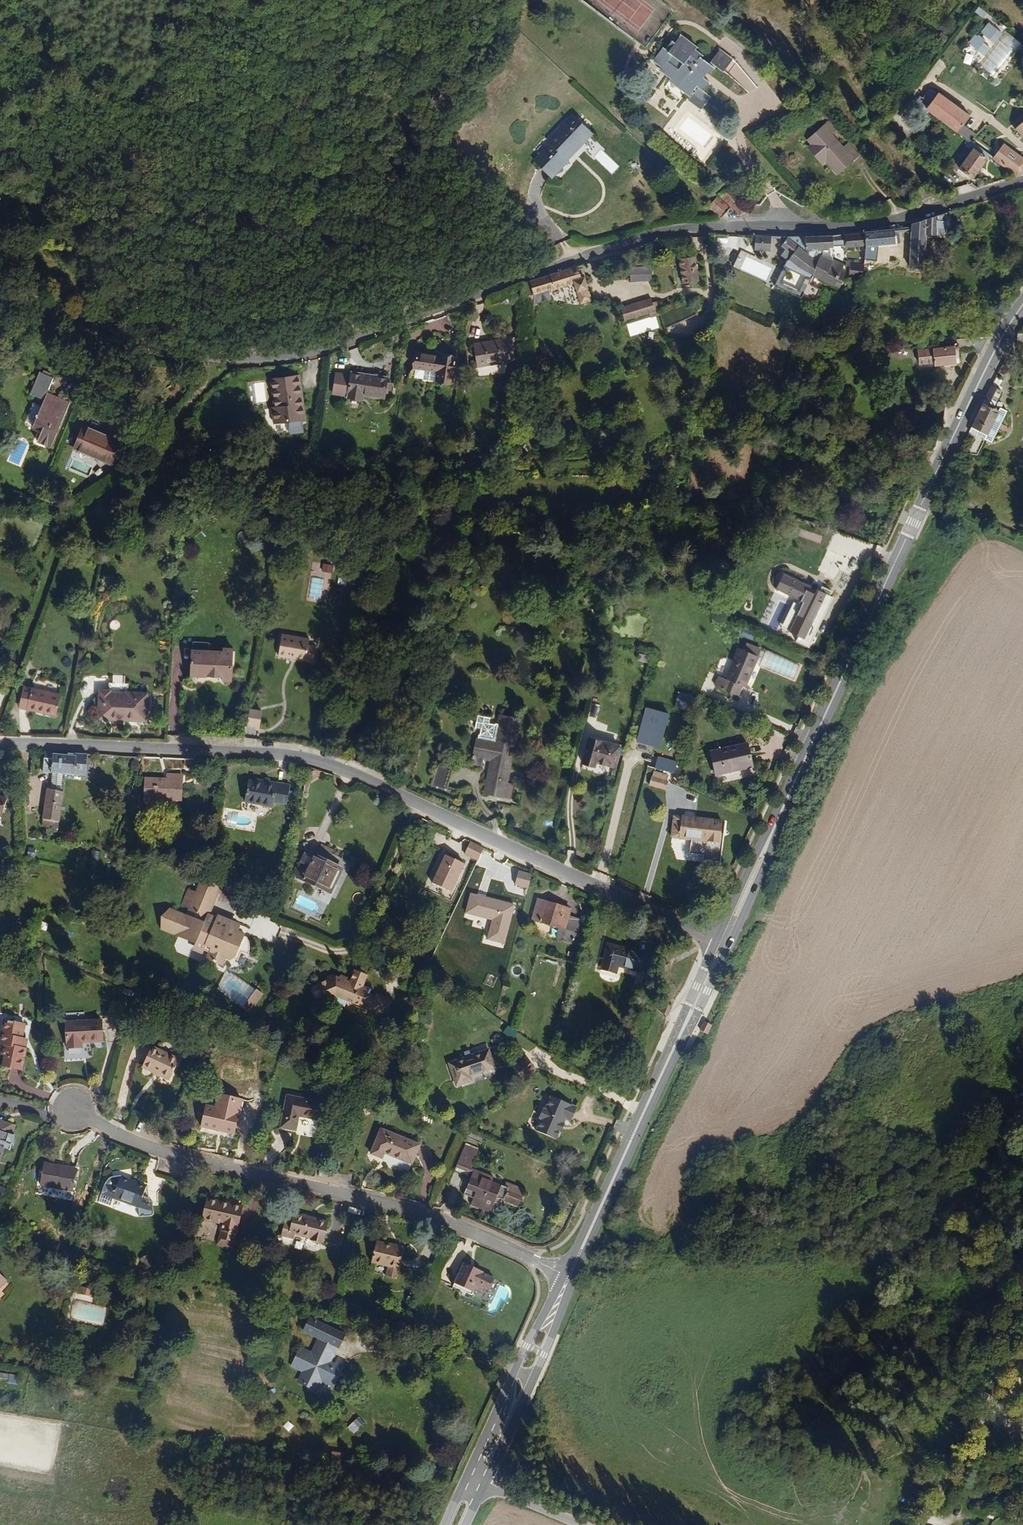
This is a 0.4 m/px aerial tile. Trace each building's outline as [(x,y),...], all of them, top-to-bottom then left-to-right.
[(978,7),(975,12),(985,18),(989,13),(978,7)] [(981,33),(997,43),(1004,32),(988,22),(981,33)] [(1015,53),(1022,42),(1008,32),(1000,43),(1015,53)] [(944,44),(949,38),(943,33),(938,39),(944,44)] [(700,54),(694,49),(696,45),(681,34),(675,41),(672,39),(666,47),(664,45),(657,54),(665,60),(662,65),(673,73),(671,77),(680,84),(678,87),(688,94),(694,86),(696,88),(689,99),(700,107),(710,93),(703,87),(709,79),(700,72),(703,68),(709,72),(716,64),(723,69),(734,55),(720,45),(707,63),(698,56),(700,54)] [(985,56),(993,47),(976,34),(969,42),(985,56)] [(969,65),(976,61),(971,52),(964,56),(969,65)] [(972,114),(940,91),(929,108),(960,130),(965,124),(972,114)] [(1011,121),(1022,133),(1022,108),(1011,121)] [(853,159),(841,146),(831,133),(836,129),(827,119),(813,132),(817,136),(812,140),(814,142),(810,146),(823,161),(827,158),(839,171),(853,159)] [(568,164),(591,137),(572,121),(548,148),(550,150),(535,167),(553,183),(569,165),(568,164)] [(973,130),(965,124),(960,130),(969,137),(973,130)] [(812,140),(817,136),(813,132),(807,137),(812,140)] [(1006,140),(995,155),(1014,170),(1019,172),(1022,170),(1022,152),(1006,140)] [(859,155),(847,141),(841,146),(853,159),(859,155)] [(975,174),(989,155),(976,146),(962,164),(975,174)] [(751,213),(730,191),(719,201),(730,212),(732,210),(741,220),(751,213)] [(730,212),(719,201),(717,200),(709,210),(720,221),(730,212)] [(920,267),(923,235),(937,235),(938,221),(938,217),(925,220),(925,218),(910,221),(909,225),(906,226),(905,231),(909,231),(905,268),(915,270),(916,267),(920,267)] [(895,241),(895,232),(897,232),(898,227),(862,232),(860,247),(891,244),(891,241),(895,241)] [(833,290),(841,267),(836,265),(828,261),(827,262),(816,258),(817,254),(822,254),(823,252),(827,251),(828,249),(840,248),(840,250),(860,247),(862,232),(822,237),(784,240),(778,249),(782,252),(779,259),(783,263),(767,288),(795,300),(796,297),(809,302),(814,291),(804,287),(808,279),(833,290)] [(766,254),(767,239),(750,238),(749,253),(766,254)] [(698,283),(695,258),(678,260),(681,286),(698,283)] [(631,281),(652,281),(652,266),(630,267),(631,281)] [(857,280),(858,271),(858,266),(845,266),(843,280),(857,280)] [(590,304),(585,291),(581,279),(578,280),(574,269),(526,286),(523,309),(530,308),(531,310),(548,303),(545,295),(552,293),(552,294),(571,287),(578,308),(590,304)] [(654,313),(649,299),(641,303),(646,316),(648,315),(654,313)] [(646,316),(641,303),(619,311),(624,324),(646,316)] [(1015,333),(1014,335),(1014,342),(1022,341),(1022,332),(1015,333)] [(958,365),(956,350),(980,347),(985,337),(953,341),(954,346),(931,349),(935,367),(936,370),(958,365)] [(511,364),(509,341),(471,344),(473,362),(480,362),(480,368),(511,364)] [(935,367),(931,349),(916,352),(920,369),(935,367)] [(451,382),(454,357),(436,355),(436,357),(413,354),(411,369),(414,369),(422,370),(422,375),(420,375),(421,381),(424,381),(425,380),(431,380),(431,382),(434,382),(434,380),(451,382)] [(421,381),(420,375),(422,375),(422,370),(414,369),(413,380),(421,381)] [(58,428),(70,400),(48,391),(55,376),(40,370),(30,393),(45,399),(44,401),(40,409),(49,412),(45,423),(58,428)] [(385,394),(387,375),(351,372),(348,396),(363,397),(364,392),(385,394)] [(304,416),(298,373),(271,377),(274,405),(272,406),(274,420),(287,419),(288,429),(290,429),(290,432),(304,430),(302,417),(304,416)] [(988,436),(1004,405),(992,400),(998,389),(995,388),(998,380),(992,377),(957,445),(954,452),(975,451),(983,433),(988,436)] [(40,409),(44,401),(34,397),(31,405),(40,409)] [(113,460),(124,438),(87,421),(77,443),(113,460)] [(333,573),(333,566),(323,564),(323,572),(333,573)] [(809,648),(834,597),(783,573),(776,588),(799,600),(797,604),(794,603),(793,605),(780,599),(768,626),(778,631),(776,633),(788,637),(789,634),(797,638),(796,641),(809,648)] [(308,645),(308,638),(280,634),(279,657),(290,658),(290,656),(296,657),(296,658),(314,661),(314,645),(308,645)] [(799,666),(742,643),(728,677),(720,673),(715,686),(740,696),(744,685),(747,686),(756,664),(794,680),(799,666)] [(227,685),(228,653),(220,652),(219,657),(187,655),(187,680),(218,681),(218,685),(227,685)] [(143,722),(144,694),(123,693),(123,684),(107,684),(106,692),(97,692),(97,721),(143,722)] [(57,713),(61,692),(25,685),(22,701),(29,702),(28,707),(57,713)] [(698,713),(703,699),(688,694),(683,707),(698,713)] [(644,704),(633,741),(658,749),(669,712),(644,704)] [(262,724),(263,710),(251,708),(249,722),(262,724)] [(507,752),(509,745),(514,746),(520,718),(503,714),(500,725),(491,723),(493,717),(480,715),(477,726),(483,728),(482,734),(480,734),(476,754),(474,753),(471,763),(482,765),(484,758),(493,760),(486,789),(510,796),(513,782),(506,781),(513,753),(507,752)] [(616,768),(624,743),(588,732),(580,761),(597,767),(598,762),(616,768)] [(753,768),(747,744),(712,752),(717,776),(753,768)] [(59,796),(61,778),(83,779),(85,758),(71,757),(71,759),(51,758),(52,756),(41,755),(40,768),(48,768),(47,777),(49,777),(48,792),(44,792),(39,824),(54,828),(60,796),(59,796)] [(656,765),(675,770),(678,760),(659,755),(656,765)] [(449,787),(454,766),(438,763),(432,791),(454,796),(456,789),(449,787)] [(312,782),(322,774),(311,771),(309,781),(312,782)] [(669,786),(671,776),(654,772),(651,782),(669,786)] [(182,809),(183,774),(166,773),(166,778),(144,777),(143,808),(182,809)] [(287,803),(290,784),(276,782),(276,785),(248,780),(246,801),(273,806),(274,801),(287,803)] [(690,840),(691,818),(683,816),(683,818),(674,817),(672,837),(679,837),(679,839),(690,840)] [(721,860),(723,834),(727,834),(728,824),(724,824),(724,821),(691,818),(690,840),(695,840),(694,852),(708,854),(707,859),(721,860)] [(330,893),(342,870),(307,852),(296,872),(296,876),(330,893)] [(465,865),(446,857),(433,885),(452,894),(465,865)] [(239,926),(209,914),(219,890),(212,882),(200,882),(196,894),(189,891),(182,908),(189,910),(186,917),(168,910),(160,916),(161,928),(178,936),(184,934),(191,936),(189,941),(195,943),(193,946),(208,953),(207,956),(208,961),(218,965),(223,962),(226,956),(234,959),(237,951),(247,955),(249,951),(248,942),(245,937),(242,933),(237,931),(239,926)] [(565,910),(568,901),(534,892),(528,912),(561,922),(565,910)] [(566,924),(570,911),(565,910),(561,922),(566,924)] [(573,926),(577,913),(570,911),(566,924),(573,926)] [(645,953),(636,950),(637,948),(599,937),(591,963),(607,968),(609,960),(633,967),(629,981),(636,984),(645,953)] [(659,967),(665,959),(657,952),(651,960),(659,967)] [(376,999),(377,996),(369,992),(366,992),(364,987),(369,975),(356,969),(351,982),(348,981),(340,977),(334,974),(328,977),(329,981),(321,984),(327,999),(335,996),(338,1002),(360,1011),(362,1005),(372,1010),(373,1007),(380,1010),(383,1002),(376,999)] [(229,971),(216,987),(249,1013),(262,996),(229,971)] [(387,1013),(393,999),(378,993),(377,996),(376,999),(383,1002),(380,1010),(387,1013)] [(668,1016),(672,1006),(665,1004),(661,1013),(668,1016)] [(25,1048),(23,1047),(25,1038),(21,1037),(24,1023),(5,1018),(0,1040),(0,1043),(2,1043),(0,1053),(4,1054),(2,1065),(21,1069),(25,1048)] [(100,1039),(98,1019),(64,1021),(66,1047),(81,1045),(81,1040),(100,1039)] [(503,1034),(515,1042),(520,1034),(508,1026),(503,1034)] [(171,1079),(179,1058),(151,1046),(143,1067),(171,1079)] [(494,1067),(488,1049),(448,1062),(456,1085),(471,1079),(469,1075),(494,1067)] [(562,1123),(564,1118),(570,1120),(575,1106),(549,1095),(544,1109),(541,1108),(537,1117),(540,1118),(535,1130),(555,1139),(558,1131),(560,1131),(563,1123),(562,1123)] [(236,1132),(240,1113),(243,1113),(245,1101),(242,1097),(238,1096),(235,1097),(233,1099),(231,1111),(207,1106),(203,1127),(220,1131),(220,1128),(236,1132)] [(325,1123),(329,1106),(287,1098),(280,1127),(295,1130),(297,1117),(325,1123)] [(13,1126),(0,1121),(0,1160),(3,1149),(9,1151),(10,1147),(13,1147),(14,1135),(11,1135),(13,1126)] [(412,1163),(420,1144),(382,1128),(372,1152),(383,1157),(385,1152),(412,1163)] [(467,1176),(473,1162),(460,1155),(454,1170),(467,1176)] [(72,1190),(77,1169),(44,1162),(40,1182),(72,1190)] [(522,1196),(492,1182),(493,1177),(474,1169),(463,1193),(471,1197),(468,1204),(488,1212),(495,1198),(501,1201),(502,1203),(516,1209),(522,1196)] [(142,1199),(145,1187),(120,1178),(121,1176),(112,1177),(109,1178),(106,1182),(99,1202),(111,1206),(115,1195),(137,1203),(138,1213),(148,1217),(151,1215),(151,1203),(142,1199)] [(238,1233),(243,1206),(209,1198),(205,1218),(224,1222),(223,1230),(238,1233)] [(323,1241),(328,1221),(294,1213),(292,1222),(285,1220),(281,1234),(293,1237),(294,1233),(311,1236),(311,1238),(323,1241)] [(397,1278),(404,1248),(377,1241),(372,1262),(389,1266),(387,1275),(397,1278)] [(489,1288),(494,1277),(482,1272),(483,1270),(473,1266),(472,1269),(468,1267),(469,1264),(463,1261),(452,1285),(472,1294),(476,1283),(489,1288)] [(333,1387),(344,1363),(338,1359),(333,1369),(327,1366),(335,1350),(337,1350),(343,1337),(308,1320),(302,1333),(319,1341),(312,1356),(301,1350),(293,1367),(304,1372),(299,1383),(308,1387),(308,1385),(313,1388),(317,1379),(333,1387)] [(17,1383),(18,1374),(9,1373),(9,1382),(17,1383)] [(390,1402),(378,1409),(385,1422),(397,1415),(390,1402)]
